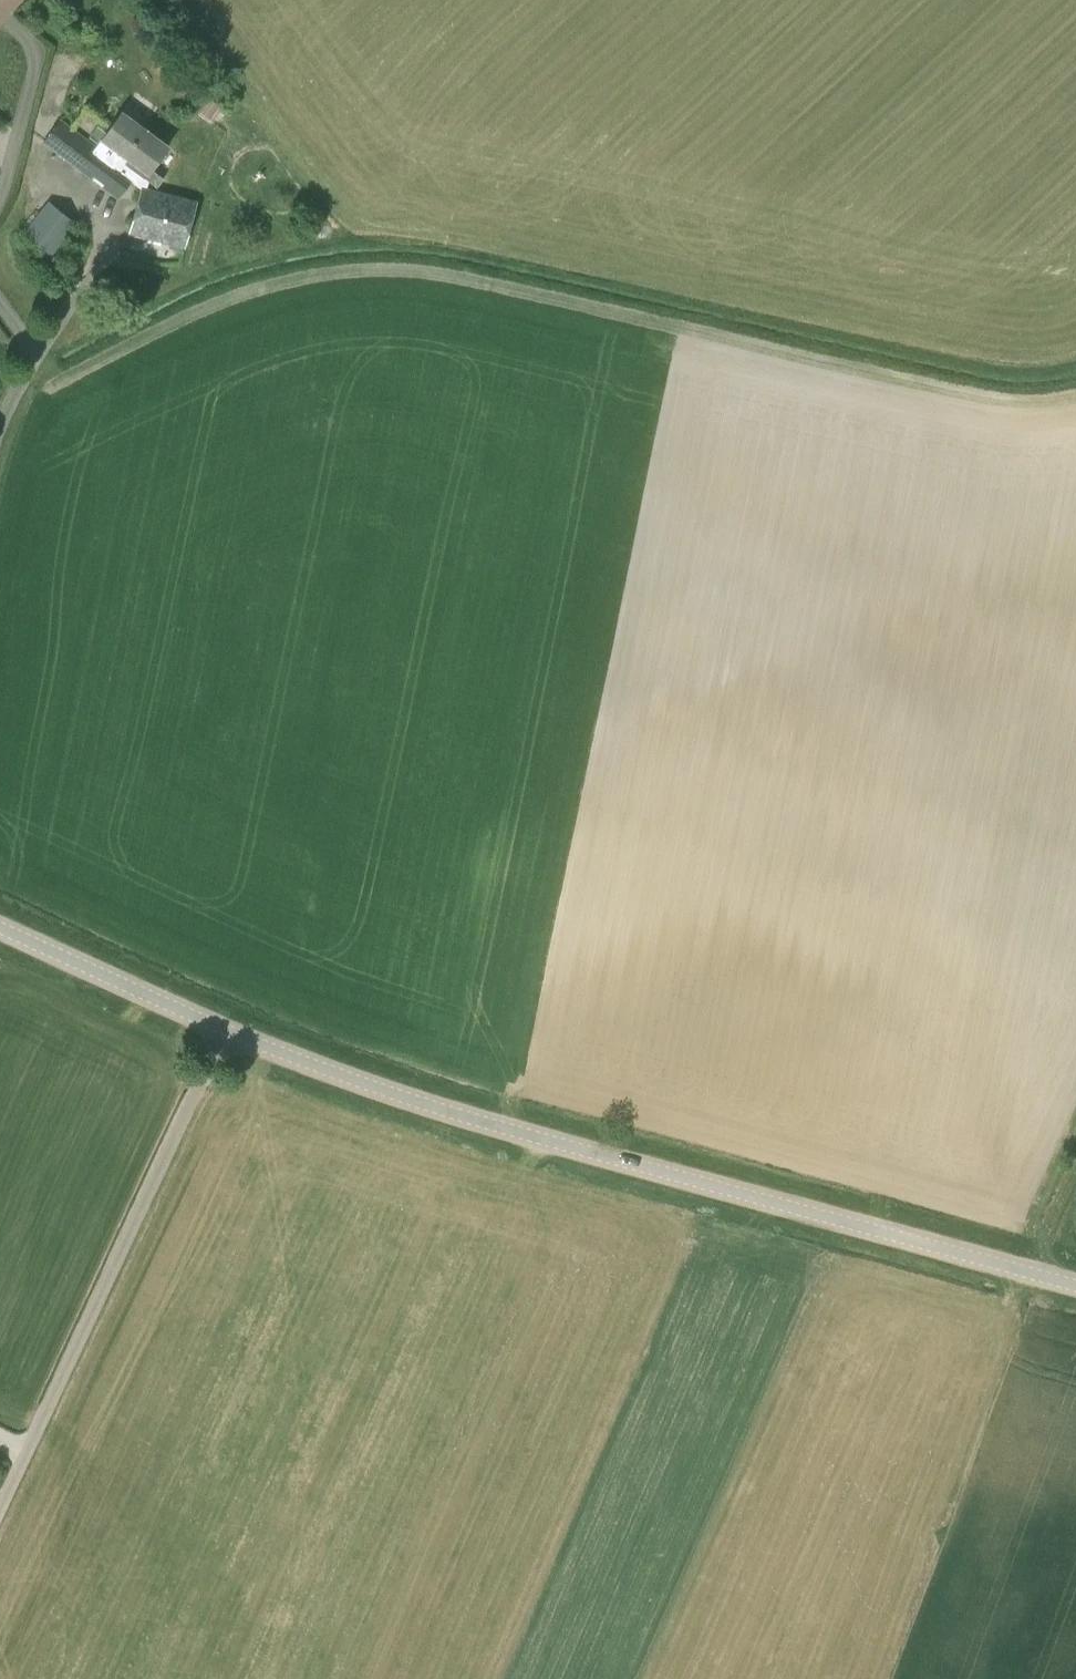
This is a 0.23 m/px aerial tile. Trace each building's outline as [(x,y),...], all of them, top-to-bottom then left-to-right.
[(192,103),(198,109),(205,101),(199,95),(192,103)] [(168,146),(122,112),(98,145),(62,118),(43,142),(118,199),(132,181),(143,185),(146,186),(148,180),(157,186),(163,179),(150,169),(168,146)] [(146,186),(143,185),(129,233),(186,248),(198,201),(146,186)] [(80,216),(52,195),(28,227),(56,248),(80,216)]
